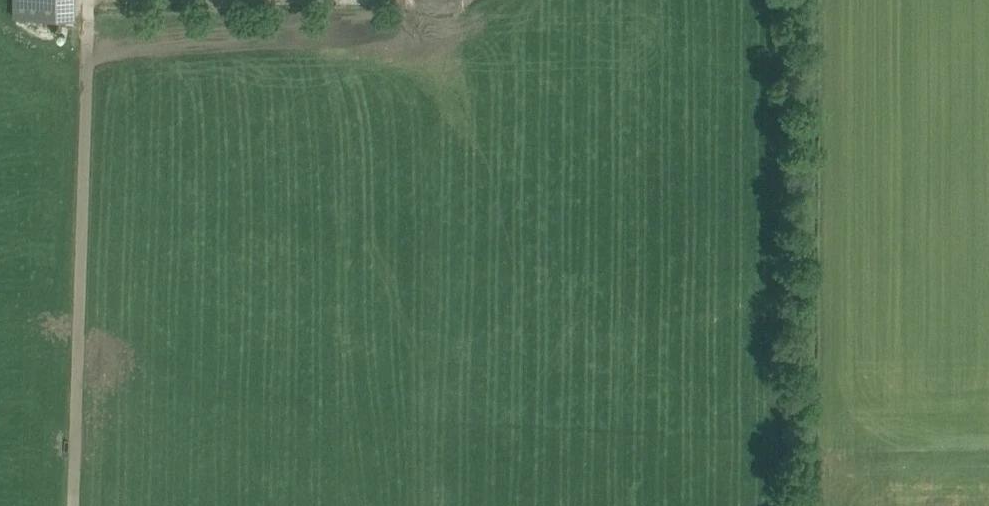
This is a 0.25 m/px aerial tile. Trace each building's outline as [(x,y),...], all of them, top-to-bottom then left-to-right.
[(77,0),(13,0),(13,20),(77,21),(77,0)]
